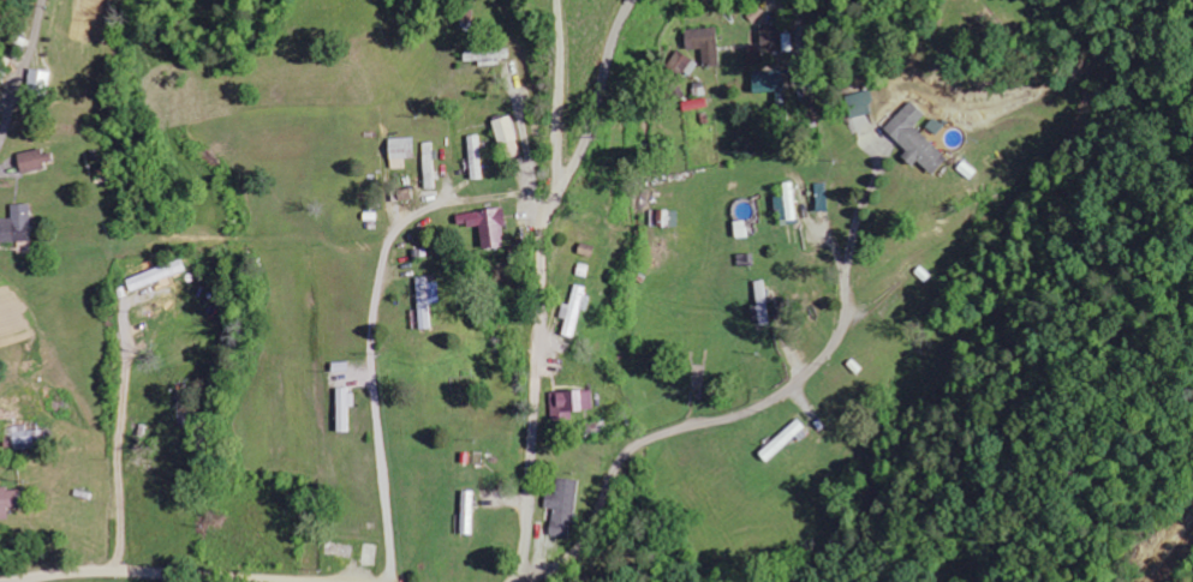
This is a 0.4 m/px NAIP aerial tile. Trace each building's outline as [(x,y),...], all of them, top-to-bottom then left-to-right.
[(780,27),(759,27),(759,48),(780,48),(780,27)] [(683,30),(684,50),(700,50),(701,67),(718,66),(716,29),(683,30)] [(697,65),(677,51),(668,64),(689,78),(697,65)] [(50,73),(29,69),(25,89),(46,93),(50,73)] [(751,73),(752,94),(783,93),(782,72),(751,73)] [(871,114),(868,103),(873,102),(871,90),(847,97),(853,119),(871,114)] [(806,122),(818,121),(815,97),(803,98),(806,122)] [(924,115),(910,102),(883,130),(907,152),(901,157),(911,167),(917,161),(932,175),(947,159),(913,126),(924,115)] [(468,136),(469,181),(481,181),(480,136),(468,136)] [(405,159),(414,159),(413,139),(388,140),(389,170),(406,169),(405,159)] [(424,191),(435,191),(434,143),(423,144),(424,191)] [(15,154),(19,172),(53,166),(50,153),(41,155),(40,150),(15,154)] [(783,222),(794,221),(793,183),(782,183),(783,222)] [(29,243),(28,205),(9,205),(9,219),(0,220),(0,243),(29,243)] [(479,226),(481,250),(503,248),(500,227),(506,227),(504,209),(455,215),(457,229),(479,226)] [(677,226),(677,211),(649,211),(649,227),(677,226)] [(577,254),(591,258),(594,248),(580,243),(577,254)] [(185,273),(181,260),(124,280),(129,293),(185,273)] [(416,278),(418,330),(431,329),(429,304),(439,304),(438,283),(427,284),(427,278),(416,278)] [(754,282),(757,326),(768,325),(765,281),(754,282)] [(570,306),(563,304),(559,317),(566,318),(562,335),(574,339),(582,310),(587,311),(591,299),(585,297),(587,289),(575,286),(570,306)] [(348,433),(349,408),(354,408),(354,391),(336,391),(335,433),(348,433)] [(591,391),(549,393),(550,413),(592,411),(591,391)] [(758,455),(766,464),(805,428),(797,420),(758,455)] [(12,427),(12,450),(34,449),(34,432),(26,432),(26,426),(12,427)] [(577,481),(556,479),(555,496),(545,495),(544,509),(552,510),(549,536),(572,539),(577,481)] [(17,490),(0,491),(0,521),(7,521),(7,509),(18,509),(17,490)] [(474,492),(462,492),(461,535),(473,535),(474,492)] [(322,556),(353,557),(353,546),(322,545),(322,556)]
